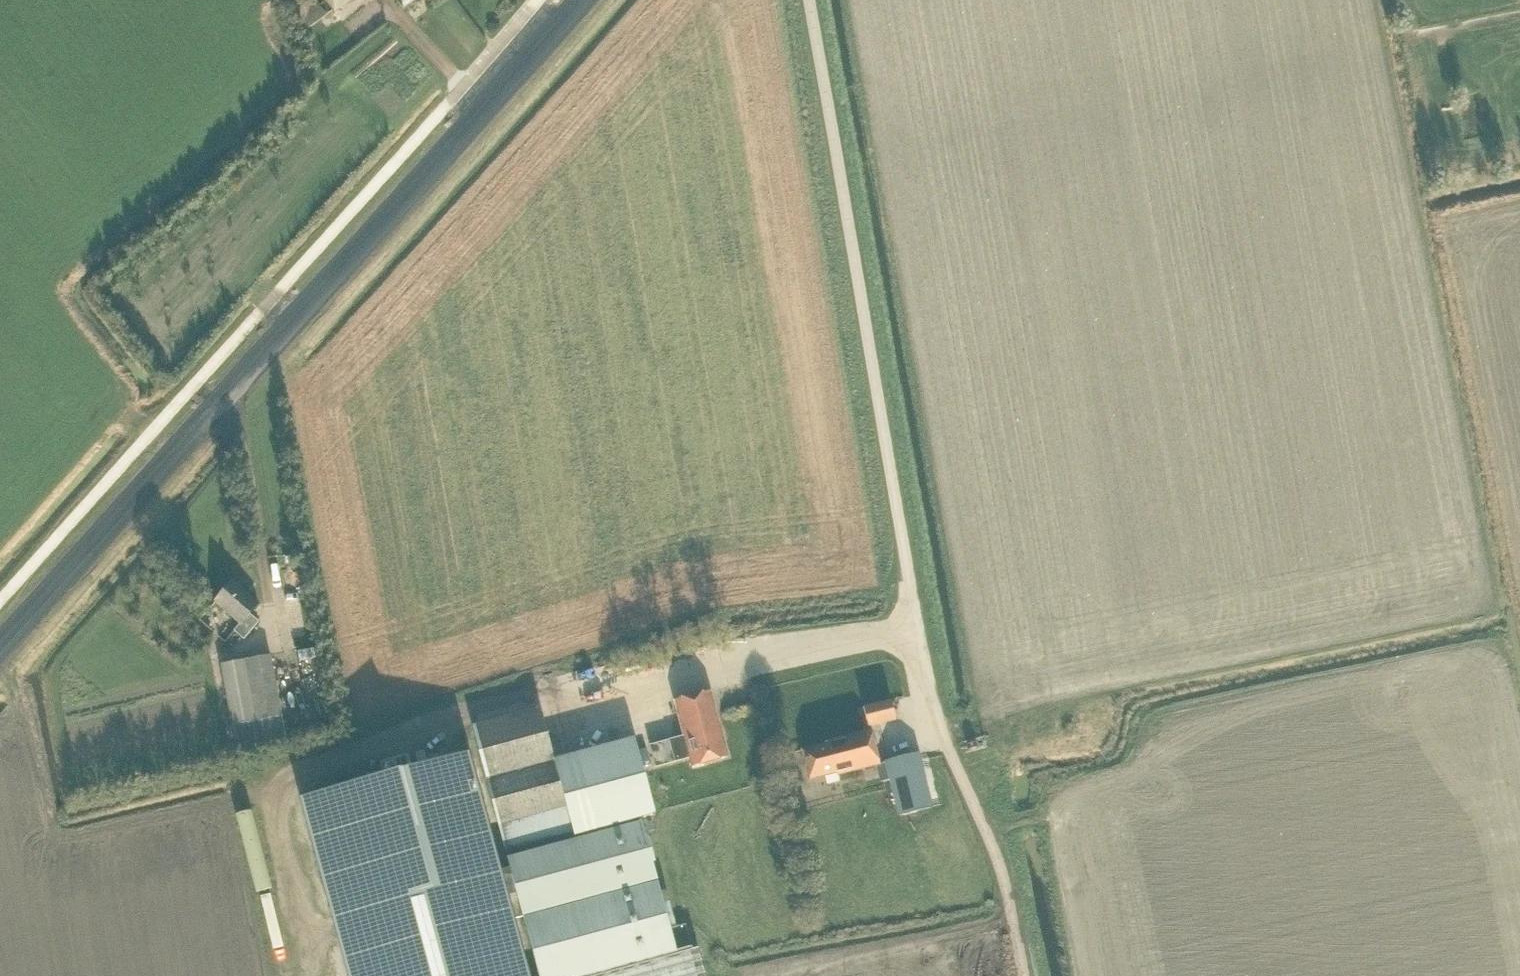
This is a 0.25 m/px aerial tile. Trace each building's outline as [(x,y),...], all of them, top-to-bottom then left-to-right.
[(314,0),(311,0),(296,11),(298,14),(299,15),(296,17),(307,31),(326,16),(325,14),(316,3),(314,0)] [(338,11),(353,0),(323,0),(334,14),(338,11)] [(402,9),(415,0),(396,0),(402,9)] [(340,41),(334,46),(341,54),(350,46),(344,41),(340,41)] [(232,582),(214,603),(238,625),(233,631),(242,640),(258,623),(249,615),(258,605),(232,582)] [(220,665),(232,726),(234,738),(236,745),(285,737),(281,716),(270,656),(220,665)] [(689,758),(692,767),(726,758),(709,692),(674,701),(683,736),(668,741),(649,746),(655,768),(674,763),(689,758)] [(863,708),(868,728),(895,721),(890,701),(863,708)] [(474,727),(508,852),(573,834),(575,840),(506,859),(509,870),(503,871),(472,756),(306,801),(354,975),(532,975),(510,897),(516,895),(522,917),(538,975),(704,975),(697,950),(693,951),(685,925),(670,929),(641,822),(639,822),(639,819),(655,815),(634,739),(553,761),(539,709),(474,727)] [(826,775),(828,783),(838,781),(837,775),(878,765),(870,731),(828,742),(828,743),(812,747),(812,749),(802,751),(809,779),(826,775)] [(897,816),(929,808),(916,755),(912,756),(884,763),(897,816)]
